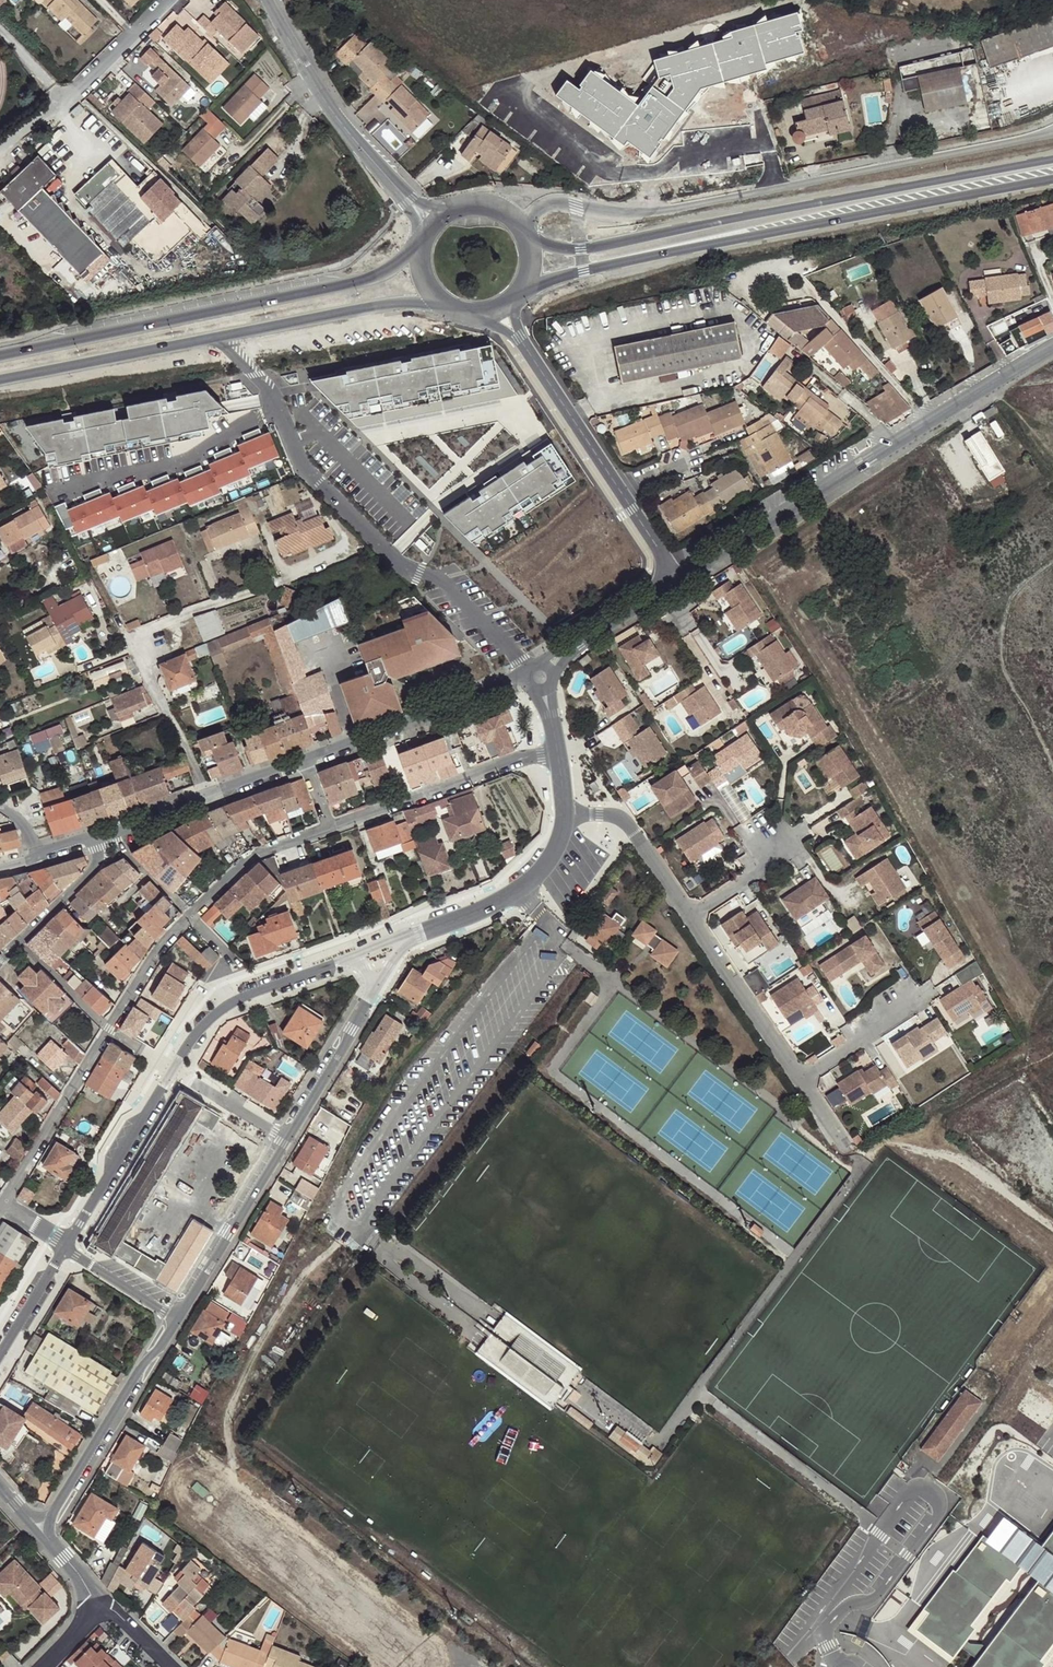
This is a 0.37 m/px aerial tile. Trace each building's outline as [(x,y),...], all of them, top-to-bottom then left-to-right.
[(52,3),(48,7),(63,21),(69,14),(76,20),(72,24),(83,35),(91,27),(98,20),(80,3),(77,6),(71,0),(48,0),(52,3)] [(207,14),(200,21),(215,36),(221,30),(244,53),(253,44),(247,39),(256,30),(227,2),(221,9),(224,11),(219,15),(214,21),(207,14)] [(566,81),(555,96),(622,145),(626,141),(649,157),(701,89),(766,69),(765,65),(804,53),(797,31),(803,29),(796,13),(731,34),(732,38),(655,61),(659,77),(637,105),(591,71),(577,89),(566,81)] [(981,41),(990,68),(1052,46),(1052,16),(981,41)] [(191,57),(196,61),(197,59),(213,75),(228,59),(212,43),(208,47),(204,42),(205,41),(190,27),(187,30),(179,24),(166,37),(189,59),(191,57)] [(91,27),(83,35),(87,38),(95,30),(91,27)] [(247,39),(253,44),(261,35),(256,30),(247,39)] [(353,60),(364,70),(376,83),(370,89),(376,94),(390,80),(385,75),(394,66),(371,41),(366,46),(355,34),(335,53),(347,66),(353,60)] [(207,38),(205,41),(204,42),(208,47),(212,43),(207,38)] [(193,87),(153,47),(143,57),(151,65),(155,62),(161,68),(154,76),(163,84),(157,90),(174,107),(193,87)] [(978,62),(975,49),(900,67),(905,91),(920,88),(926,111),(966,102),(967,102),(959,66),(978,62)] [(197,59),(196,61),(192,64),(213,83),(233,64),(228,59),(213,75),(197,59)] [(967,102),(986,98),(978,62),(959,66),(967,102)] [(376,83),(364,70),(358,76),(370,89),(376,83)] [(256,74),(248,82),(262,96),(270,88),(256,74)] [(397,75),(390,80),(398,88),(402,85),(404,82),(397,75)] [(893,92),(890,77),(883,79),(885,92),(893,92)] [(398,88),(390,80),(376,94),(384,102),(387,100),(394,106),(402,114),(398,118),(412,133),(427,118),(426,116),(430,113),(402,85),(398,88)] [(262,96),(248,82),(245,85),(259,99),(262,96)] [(157,102),(138,83),(129,91),(131,94),(124,101),(119,106),(114,112),(146,143),(155,133),(147,124),(155,115),(150,110),(157,102)] [(259,99),(245,85),(224,108),(240,124),(262,102),(259,99)] [(850,130),(841,91),(800,100),(805,120),(794,122),(796,132),(795,132),(793,134),(792,136),(793,138),(793,141),(795,142),(798,143),(801,142),(803,141),(804,139),(804,136),(828,130),(829,135),(850,130)] [(884,104),(891,104),(893,92),(885,92),(884,104)] [(119,106),(124,101),(119,97),(115,102),(119,106)] [(973,134),(992,130),(986,98),(967,102),(966,102),(973,134)] [(71,112),(76,118),(86,109),(81,103),(71,112)] [(402,114),(394,106),(390,110),(398,118),(402,114)] [(224,123),(209,109),(201,117),(208,124),(183,150),(200,166),(220,145),(215,139),(212,136),(224,123)] [(486,120),(478,114),(468,125),(477,132),(482,126),(486,120)] [(164,124),(155,115),(147,124),(155,133),(164,124)] [(226,126),(224,123),(212,136),(215,139),(226,126)] [(512,147),(482,126),(477,132),(461,153),(470,160),(476,151),(479,147),(485,151),(482,155),(499,167),(512,147)] [(253,197),(268,182),(262,176),(279,158),(268,148),(236,182),(242,188),(239,190),(240,191),(237,194),(233,190),(223,200),(232,209),(235,207),(252,224),(266,210),(258,202),(253,197)] [(34,159),(1,191),(28,219),(32,228),(36,227),(39,236),(43,235),(47,244),(51,243),(54,252),(59,251),(62,260),(66,258),(69,268),(73,267),(81,274),(87,268),(105,252),(97,243),(93,233),(89,235),(86,225),(82,227),(78,218),(74,219),(70,210),(67,211),(63,202),(59,203),(55,194),(51,195),(44,187),(53,178),(57,174),(39,154),(34,159)] [(496,171),(499,167),(482,155),(479,159),(496,171)] [(175,194),(176,193),(171,188),(152,167),(146,172),(148,175),(135,189),(111,164),(76,197),(125,247),(133,239),(136,242),(164,272),(182,255),(175,248),(179,243),(182,246),(188,241),(185,237),(193,230),(202,239),(210,231),(175,194)] [(273,187),(268,182),(253,197),(258,202),(273,187)] [(1047,228),(1052,226),(1052,203),(1041,207),(1047,228)] [(1022,236),(1047,228),(1041,207),(1016,215),(1022,236)] [(128,250),(136,242),(133,239),(125,247),(128,250)] [(971,298),(978,296),(977,288),(986,287),(987,296),(988,302),(1021,298),(1021,295),(1030,294),(1029,285),(1028,285),(1026,273),(969,280),(971,298)] [(977,288),(978,296),(987,296),(986,287),(977,288)] [(945,323),(956,317),(941,288),(920,299),(936,328),(945,323)] [(1035,303),(1047,297),(1046,292),(1032,298),(1035,303)] [(898,311),(891,299),(872,310),(878,321),(877,322),(893,349),(895,347),(898,352),(909,346),(906,341),(913,337),(899,312),(898,311)] [(773,313),(796,331),(824,325),(828,320),(817,307),(819,305),(818,303),(773,313)] [(842,308),(844,312),(851,310),(854,309),(852,304),(842,308)] [(845,315),(841,317),(847,324),(859,318),(854,309),(851,310),(844,312),(845,315)] [(1052,331),(1052,316),(1050,311),(1018,326),(1010,330),(1020,347),(1052,331)] [(783,335),(796,331),(773,313),(766,322),(783,335)] [(961,325),(956,317),(945,323),(950,331),(961,325)] [(810,341),(800,350),(809,356),(823,345),(844,368),(850,363),(856,358),(862,364),(867,359),(831,318),(828,320),(824,325),(826,327),(810,341)] [(734,321),(693,329),(701,366),(741,358),(734,321)] [(701,366),(693,329),(653,338),(661,374),(701,366)] [(800,350),(810,341),(796,331),(783,335),(787,339),(800,350)] [(791,345),(779,336),(769,350),(782,358),(791,345)] [(661,374),(653,338),(613,345),(621,382),(661,374)] [(450,352),(432,356),(444,410),(518,396),(487,347),(460,352),(459,349),(450,352)] [(392,363),(373,367),(385,423),(444,410),(432,356),(412,359),(412,362),(402,364),(400,361),(392,363)] [(787,370),(792,363),(785,358),(763,385),(780,399),(783,396),(794,404),(806,388),(790,375),(787,379),(782,375),(786,371),(787,370)] [(862,364),(856,358),(850,363),(856,369),(860,365),(861,364),(862,364)] [(879,372),(867,359),(862,364),(861,364),(860,365),(872,378),(879,372)] [(884,364),(892,373),(897,369),(889,360),(884,364)] [(795,365),(792,363),(787,370),(789,371),(792,367),(793,368),(795,365)] [(338,376),(313,381),(318,386),(359,428),(385,423),(373,367),(346,372),(347,375),(338,376)] [(834,376),(846,386),(850,382),(841,372),(840,371),(834,376)] [(242,382),(231,384),(232,391),(243,389),(242,382)] [(884,389),(885,391),(901,412),(910,406),(891,384),(884,389)] [(819,397),(806,388),(794,404),(800,409),(797,413),(812,424),(814,426),(817,422),(824,428),(832,434),(842,422),(827,410),(815,401),(819,397)] [(171,396),(120,408),(131,452),(217,434),(231,415),(223,407),(204,389),(171,396)] [(885,391),(876,397),(892,418),(902,412),(901,412),(885,391)] [(830,406),(819,397),(815,401),(827,410),(830,406)] [(874,413),(873,413),(885,423),(892,418),(876,397),(867,402),(874,413)] [(715,431),(716,434),(745,422),(737,401),(707,412),(712,424),(715,431)] [(654,404),(648,405),(653,416),(658,414),(654,404)] [(665,432),(668,440),(680,435),(680,436),(712,424),(707,412),(704,404),(672,416),(671,413),(659,417),(665,432)] [(995,406),(984,413),(987,419),(998,412),(995,406)] [(70,418),(26,427),(53,470),(131,452),(120,408),(70,418)] [(777,412),(774,416),(777,419),(780,422),(784,417),(780,413),(777,412)] [(774,416),(769,413),(761,419),(746,427),(750,435),(777,419),(774,416)] [(812,424),(797,413),(793,418),(808,429),(812,424)] [(659,417),(658,414),(653,416),(614,431),(623,453),(636,447),(653,441),(651,437),(665,432),(659,417)] [(773,428),(782,423),(780,422),(777,419),(750,435),(745,438),(749,446),(749,447),(754,457),(759,454),(765,464),(770,473),(791,461),(773,428)] [(817,422),(814,426),(821,431),(824,428),(817,422)] [(715,431),(712,424),(680,436),(683,442),(696,436),(697,438),(715,431)] [(1006,471),(980,431),(966,441),(991,480),(1006,471)] [(268,432),(62,513),(73,542),(279,460),(268,432)] [(576,481),(547,438),(527,452),(499,470),(502,476),(518,501),(523,508),(527,513),(576,481)] [(653,441),(636,447),(638,453),(655,446),(653,441)] [(810,450),(799,457),(804,464),(815,457),(810,450)] [(759,454),(754,457),(760,467),(765,464),(759,454)] [(713,487),(704,493),(714,509),(750,487),(744,478),(738,467),(724,475),(719,479),(711,483),(713,487)] [(518,501),(502,476),(487,486),(483,480),(476,485),(485,498),(476,504),(471,496),(444,514),(465,535),(478,527),(481,531),(489,526),(491,529),(492,531),(506,522),(505,520),(503,516),(510,511),(508,508),(518,501)] [(744,478),(750,487),(754,485),(748,476),(744,478)] [(485,498),(476,485),(472,488),(468,491),(471,496),(476,504),(485,498)] [(664,511),(692,492),(690,489),(673,500),(672,498),(660,505),(664,511)] [(11,493),(15,499),(20,496),(15,490),(11,493)] [(704,493),(704,492),(695,497),(692,492),(664,511),(677,532),(709,512),(714,509),(704,493)] [(54,506),(47,493),(40,497),(47,510),(54,506)] [(260,532),(246,497),(235,501),(240,513),(207,528),(207,529),(201,532),(210,552),(260,532)] [(49,523),(36,500),(25,506),(28,512),(0,527),(0,535),(6,547),(10,545),(24,537),(25,539),(43,529),(42,527),(49,523)] [(505,520),(523,508),(518,501),(508,508),(510,511),(503,516),(505,520)] [(308,537),(310,541),(312,548),(335,538),(330,527),(326,529),(320,516),(318,517),(314,508),(299,514),(302,519),(296,522),(292,513),(268,523),(272,532),(280,529),(283,537),(275,540),(281,555),(292,550),(291,548),(305,543),(303,539),(308,537)] [(478,527),(465,535),(471,542),(491,529),(489,526),(481,531),(478,527)] [(24,537),(10,545),(13,551),(27,543),(25,539),(24,537)] [(419,539),(414,544),(422,552),(427,547),(419,539)] [(162,567),(164,572),(165,574),(184,565),(173,540),(140,552),(143,559),(130,565),(137,581),(150,576),(148,573),(162,567)] [(308,550),(305,543),(291,548),(292,550),(294,555),(308,550)] [(112,561),(108,554),(96,559),(99,565),(112,561)] [(151,578),(164,572),(162,567),(148,573),(150,576),(151,578)] [(729,581),(713,592),(718,600),(724,595),(730,603),(733,602),(736,606),(733,608),(729,611),(741,630),(762,616),(741,584),(734,588),(729,581)] [(287,608),(292,606),(298,592),(287,588),(280,604),(287,608)] [(54,610),(49,612),(56,625),(66,645),(74,641),(72,636),(71,637),(65,628),(77,621),(80,626),(94,618),(82,595),(54,610)] [(336,627),(350,622),(340,597),(274,631),(302,707),(302,709),(304,715),(305,717),(312,716),(325,713),(335,711),(322,671),(306,678),(294,644),(336,627)] [(47,598),(43,600),(49,612),(54,610),(47,598)] [(218,608),(197,615),(205,640),(227,632),(218,608)] [(442,624),(427,609),(402,619),(405,626),(367,642),(362,652),(369,668),(371,673),(350,681),(345,692),(355,720),(365,725),(374,722),(373,720),(387,715),(387,717),(396,714),(401,703),(393,684),(385,682),(387,675),(395,678),(403,674),(402,671),(410,667),(412,671),(426,665),(424,661),(433,658),(435,662),(452,655),(456,645),(452,634),(437,640),(432,627),(442,624)] [(741,630),(729,611),(726,613),(738,632),(741,630)] [(274,631),(270,618),(207,644),(212,658),(223,653),(253,640),(255,643),(265,638),(286,698),(280,700),(279,698),(271,701),(276,715),(284,713),(284,714),(287,713),(302,709),(302,707),(274,631)] [(66,645),(56,625),(49,629),(47,626),(45,627),(42,620),(23,630),(37,655),(46,650),(46,651),(57,644),(59,649),(66,645)] [(82,630),(80,626),(77,621),(65,628),(71,637),(72,636),(82,630)] [(437,640),(452,634),(448,630),(442,624),(432,627),(437,640)] [(640,636),(620,648),(634,671),(645,664),(660,655),(653,644),(647,647),(644,643),(640,636)] [(650,639),(644,643),(647,647),(653,644),(650,639)] [(766,647),(762,640),(748,649),(753,657),(756,654),(765,668),(767,667),(770,671),(768,673),(774,682),(795,668),(777,640),(766,647)] [(57,644),(46,651),(48,654),(59,649),(57,644)] [(195,648),(185,653),(185,654),(160,664),(171,690),(178,687),(189,683),(196,680),(188,661),(199,657),(195,648)] [(223,653),(212,658),(217,670),(228,665),(223,653)] [(592,660),(588,655),(580,662),(584,667),(592,660)] [(129,674),(124,661),(91,674),(94,682),(95,681),(97,687),(129,674)] [(645,664),(634,671),(640,680),(650,673),(645,664)] [(628,694),(610,666),(591,679),(598,689),(604,699),(609,706),(604,709),(610,717),(625,707),(621,699),(628,694)] [(393,684),(395,678),(387,675),(385,682),(393,684)] [(189,683),(178,687),(181,694),(192,690),(189,683)] [(147,693),(143,684),(139,686),(143,695),(147,693)] [(693,684),(688,687),(693,694),(697,691),(693,684)] [(143,695),(139,686),(111,698),(115,707),(108,710),(111,721),(119,717),(133,712),(153,703),(147,693),(143,695)] [(688,687),(675,696),(680,703),(682,702),(685,700),(694,713),(702,726),(722,712),(705,686),(697,691),(693,694),(688,687)] [(598,689),(594,692),(601,702),(604,699),(598,689)] [(801,711),(812,704),(806,696),(801,695),(791,701),(797,710),(798,710),(799,710),(800,710),(801,710),(801,711)] [(685,700),(682,702),(691,715),(694,713),(685,700)] [(812,704),(801,711),(801,710),(800,710),(799,710),(798,710),(797,710),(791,701),(770,715),(778,727),(791,719),(794,723),(789,726),(793,731),(800,733),(810,727),(815,735),(812,737),(819,749),(837,737),(830,726),(827,727),(812,704)] [(513,721),(507,707),(498,711),(499,715),(485,721),(484,720),(476,723),(491,760),(514,750),(504,724),(513,721)] [(343,733),(335,711),(325,713),(327,720),(332,737),(343,733)] [(133,712),(119,717),(121,721),(134,715),(133,712)] [(320,721),(327,720),(325,713),(305,717),(308,724),(313,722),(320,721)] [(639,729),(629,714),(612,725),(622,740),(636,731),(639,729)] [(65,717),(68,726),(73,724),(70,715),(65,717)] [(304,715),(290,721),(300,748),(315,743),(308,724),(305,717),(304,715)] [(809,732),(812,737),(815,735),(810,727),(800,733),(793,731),(789,726),(794,723),(791,719),(778,727),(780,731),(785,728),(790,735),(801,737),(809,732)] [(327,720),(320,721),(326,739),(332,737),(327,720)] [(290,721),(276,726),(286,753),(300,748),(290,721)] [(32,735),(40,753),(67,742),(59,723),(32,735)] [(259,732),(269,759),(286,753),(276,726),(259,732)] [(668,754),(650,726),(638,734),(628,741),(632,748),(637,755),(646,768),(668,754)] [(223,731),(199,740),(203,752),(212,749),(227,743),(223,731)] [(638,734),(636,731),(622,740),(625,744),(628,741),(638,734)] [(244,747),(251,765),(252,765),(269,759),(259,732),(245,738),(248,745),(244,747)] [(73,739),(76,748),(88,743),(84,734),(73,739)] [(744,769),(763,756),(747,734),(712,757),(718,766),(708,774),(711,779),(717,787),(727,780),(728,780),(724,774),(740,764),(744,769)] [(442,779),(458,774),(443,737),(399,754),(411,791),(422,787),(416,776),(418,775),(424,786),(439,780),(435,770),(437,769),(442,779)] [(15,739),(6,743),(9,749),(17,746),(15,739)] [(212,749),(223,776),(244,769),(233,741),(227,743),(212,749)] [(860,776),(840,745),(815,761),(828,779),(831,777),(834,775),(837,780),(843,788),(860,776)] [(637,755),(632,748),(629,750),(634,757),(637,755)] [(28,775),(18,750),(0,756),(0,776),(1,778),(3,784),(28,775)] [(392,780),(381,750),(364,756),(372,779),(375,786),(392,780)] [(356,784),(372,779),(364,756),(319,773),(329,802),(340,798),(358,792),(356,784)] [(118,783),(128,811),(140,806),(130,779),(122,758),(110,763),(118,783)] [(130,779),(140,806),(170,795),(164,780),(191,771),(191,770),(186,759),(130,779)] [(708,774),(699,761),(688,768),(685,764),(658,782),(679,812),(696,801),(681,778),(690,773),(699,787),(711,779),(708,774)] [(727,780),(731,785),(747,773),(744,769),(740,764),(724,774),(728,780),(727,780)] [(304,778),(279,787),(288,816),(289,818),(315,809),(304,778)] [(595,794),(600,790),(594,781),(589,785),(595,794)] [(679,812),(658,782),(652,786),(672,817),(679,812)] [(864,782),(850,791),(855,799),(859,796),(869,790),(864,782)] [(100,789),(110,817),(128,811),(118,783),(100,789)] [(98,785),(90,788),(91,792),(101,820),(110,817),(100,789),(98,785)] [(39,794),(54,835),(82,826),(72,798),(67,800),(62,787),(39,794)] [(288,816),(279,787),(254,797),(263,813),(274,809),(278,820),(288,816)] [(91,792),(72,798),(82,826),(101,820),(91,792)] [(628,792),(621,797),(625,802),(631,797),(628,792)] [(486,829),(473,793),(450,801),(455,816),(444,819),(451,841),(464,837),(466,836),(468,836),(471,835),(473,834),(475,833),(486,829)] [(855,799),(837,811),(843,818),(846,817),(853,811),(865,804),(859,796),(855,799)] [(263,813),(254,797),(238,802),(254,832),(261,844),(267,842),(252,817),(263,813)] [(254,832),(238,802),(225,807),(240,831),(245,829),(249,835),(254,832)] [(240,831),(225,807),(209,813),(216,825),(207,830),(216,843),(227,837),(238,854),(250,847),(240,831)] [(857,817),(853,819),(862,834),(859,836),(860,838),(848,847),(856,859),(884,841),(876,829),(883,825),(871,807),(857,817)] [(263,813),(269,824),(278,820),(274,809),(263,813)] [(853,819),(857,817),(853,811),(846,817),(857,834),(845,842),(848,847),(860,838),(859,836),(862,834),(853,819)] [(216,825),(209,813),(186,824),(185,824),(193,838),(203,832),(212,845),(216,843),(207,830),(216,825)] [(704,821),(676,840),(691,863),(719,844),(718,842),(726,838),(713,819),(706,823),(704,821)] [(402,843),(394,820),(368,830),(376,852),(402,843)] [(193,838),(185,824),(173,831),(190,847),(196,852),(212,845),(203,832),(193,838)] [(891,837),(883,825),(876,829),(884,841),(891,837)] [(412,836),(417,847),(437,839),(433,828),(412,836)] [(0,830),(0,851),(5,850),(21,845),(17,829),(1,834),(0,830)] [(172,862),(190,847),(173,831),(153,842),(172,862)] [(417,847),(426,872),(450,862),(441,838),(437,839),(417,847)] [(172,862),(153,842),(132,854),(171,893),(186,876),(172,862)] [(512,848),(509,842),(499,846),(502,852),(512,848)] [(201,858),(196,852),(190,847),(172,862),(186,876),(201,858)] [(354,849),(313,863),(322,889),(362,874),(354,849)] [(85,856),(47,868),(52,875),(63,890),(82,873),(89,864),(85,856)] [(281,875),(275,856),(260,862),(286,889),(281,875)] [(125,857),(115,863),(132,882),(141,874),(125,857)] [(906,889),(887,859),(856,878),(862,887),(870,882),(877,892),(884,903),(906,889)] [(286,889),(260,862),(248,873),(257,883),(267,895),(267,896),(275,904),(287,893),(286,889)] [(132,882),(115,863),(101,870),(113,881),(122,891),(132,882)] [(322,889),(313,863),(281,875),(286,889),(287,893),(296,918),(305,915),(299,899),(323,891),(322,889)] [(52,875),(47,868),(29,873),(39,888),(52,875)] [(113,881),(101,870),(86,885),(97,896),(107,887),(113,881)] [(14,876),(14,877),(27,897),(39,888),(29,873),(14,876)] [(248,873),(215,905),(222,912),(228,919),(243,905),(249,911),(267,895),(257,883),(248,873)] [(27,897),(38,913),(64,892),(63,890),(52,875),(39,888),(27,897)] [(0,879),(0,897),(0,898),(2,904),(6,902),(7,904),(11,902),(15,907),(27,897),(14,877),(0,879)] [(385,877),(377,880),(383,896),(384,897),(391,895),(385,877)] [(829,898),(816,878),(782,900),(796,920),(829,898)] [(383,896),(377,880),(369,883),(375,900),(383,896)] [(115,897),(122,891),(113,881),(107,887),(115,897)] [(163,896),(149,881),(139,891),(145,896),(153,905),(163,896)] [(106,905),(97,896),(86,885),(77,895),(78,896),(96,914),(106,905)] [(107,887),(97,896),(106,905),(115,897),(107,887)] [(884,903),(877,892),(872,895),(879,906),(884,903)] [(96,914),(78,896),(71,904),(87,922),(96,914)] [(181,915),(163,896),(153,905),(146,912),(139,918),(137,920),(143,926),(134,935),(149,947),(155,937),(156,939),(181,915)] [(146,912),(153,905),(145,896),(137,904),(139,906),(146,912)] [(380,913),(388,909),(384,897),(383,896),(375,900),(380,913)] [(16,909),(28,923),(38,913),(27,897),(15,907),(16,909)] [(8,917),(2,904),(0,898),(0,924),(8,917)] [(222,912),(215,905),(201,918),(209,925),(222,912)] [(139,918),(146,912),(139,906),(133,911),(139,918)] [(84,927),(65,908),(56,917),(76,938),(84,929),(84,927)] [(0,924),(0,949),(28,923),(16,909),(8,917),(0,924)] [(265,949),(276,945),(297,937),(288,911),(267,918),(268,923),(258,926),(260,932),(249,936),(257,956),(266,953),(265,949)] [(600,943),(606,947),(625,920),(616,913),(612,920),(600,911),(585,932),(590,937),(600,943)] [(742,911),(722,924),(733,941),(737,938),(753,962),(779,944),(758,911),(747,919),(742,911)] [(950,969),(966,959),(935,911),(928,916),(933,923),(924,929),(950,969)] [(933,923),(928,916),(918,922),(923,930),(924,929),(933,923)] [(76,938),(56,917),(47,926),(60,937),(50,947),(60,956),(76,938)] [(130,931),(134,935),(143,926),(137,920),(128,930),(130,931)] [(632,935),(646,945),(649,942),(657,947),(654,951),(650,956),(667,967),(678,951),(655,934),(657,931),(642,921),(632,935)] [(60,937),(47,926),(37,935),(50,947),(60,937)] [(118,936),(110,927),(100,936),(103,940),(108,945),(118,936)] [(76,938),(81,942),(92,928),(85,928),(84,929),(76,938)] [(141,958),(149,947),(134,935),(130,931),(122,940),(126,944),(141,959),(141,958)] [(71,965),(65,960),(60,956),(50,947),(37,935),(27,945),(51,966),(56,960),(60,965),(66,970),(71,965)] [(175,943),(186,953),(194,945),(183,935),(175,943)] [(110,947),(120,938),(118,936),(108,945),(110,947)] [(872,963),(866,967),(871,975),(885,966),(866,936),(819,965),(830,982),(845,972),(842,967),(859,956),(862,961),(868,957),(872,963)] [(600,943),(590,937),(587,941),(596,948),(600,943)] [(65,960),(81,942),(76,938),(60,956),(65,960)] [(737,938),(733,941),(749,964),(753,962),(737,938)] [(102,951),(108,945),(103,940),(97,946),(102,951)] [(649,942),(646,945),(654,951),(657,947),(649,942)] [(141,959),(126,944),(105,964),(120,979),(141,959)] [(186,953),(195,961),(202,953),(194,945),(186,953)] [(195,961),(206,971),(221,956),(210,945),(202,953),(195,961)] [(278,949),(276,945),(265,949),(266,953),(278,949)] [(845,972),(862,961),(859,956),(842,967),(845,972)] [(448,957),(446,960),(437,963),(428,965),(421,976),(412,970),(398,992),(417,1005),(432,982),(439,986),(445,976),(448,978),(457,963),(448,957)] [(868,957),(862,961),(866,967),(872,963),(868,957)] [(56,960),(51,966),(55,969),(60,965),(56,960)] [(168,974),(184,984),(191,974),(175,964),(168,974)] [(52,1025),(76,1002),(42,968),(37,973),(29,965),(18,976),(25,985),(20,990),(43,1013),(41,1014),(52,1025)] [(759,967),(745,977),(757,994),(771,984),(759,967)] [(72,970),(64,978),(68,982),(76,974),(72,970)] [(87,979),(79,971),(76,974),(68,982),(76,990),(87,979)] [(168,974),(166,973),(152,995),(172,1008),(186,985),(184,984),(168,974)] [(76,990),(100,1015),(113,1002),(87,979),(76,990)] [(799,979),(771,996),(785,1019),(799,1009),(812,1001),(815,1004),(816,1006),(823,1001),(814,986),(806,991),(799,979)] [(0,980),(0,1000),(0,1021),(20,999),(0,980)] [(967,984),(941,1001),(954,1022),(969,1013),(981,1005),(983,1009),(986,1013),(993,1008),(983,991),(975,996),(967,984)] [(174,1019),(140,996),(134,1006),(142,1012),(153,1019),(168,1028),(174,1019)] [(815,1004),(812,1001),(799,1009),(802,1013),(815,1004)] [(983,1009),(981,1005),(969,1013),(972,1016),(983,1009)] [(142,1012),(134,1006),(125,1021),(134,1026),(142,1012)] [(307,1048),(324,1022),(300,1006),(283,1032),(307,1048)] [(409,1015),(423,1024),(432,1013),(424,1006),(417,1014),(413,1010),(409,1015)] [(390,1039),(394,1041),(404,1025),(387,1014),(375,1033),(373,1031),(366,1042),(366,1043),(360,1052),(381,1064),(386,1055),(382,1052),(387,1044),(390,1039)] [(947,1033),(938,1018),(919,1030),(918,1027),(891,1044),(903,1063),(917,1054),(920,1059),(922,1061),(939,1051),(933,1042),(947,1033)] [(168,1028),(153,1019),(147,1029),(162,1038),(168,1028)] [(134,1026),(125,1021),(121,1028),(130,1034),(134,1026)] [(276,1023),(267,1025),(276,1048),(284,1046),(276,1023)] [(227,1045),(223,1043),(212,1062),(229,1072),(251,1036),(237,1028),(229,1042),(227,1045)] [(9,1045),(0,1037),(0,1055),(9,1045)] [(85,1055),(85,1054),(68,1039),(63,1045),(67,1050),(65,1051),(79,1065),(85,1055)] [(121,1079),(135,1057),(111,1042),(86,1084),(104,1096),(117,1076),(121,1079)] [(519,1060),(525,1065),(533,1053),(528,1049),(519,1060)] [(920,1059),(917,1054),(903,1063),(907,1068),(920,1059)] [(899,1085),(887,1068),(880,1072),(876,1066),(865,1073),(861,1075),(859,1072),(858,1071),(837,1085),(851,1106),(871,1092),(873,1094),(888,1085),(891,1090),(899,1085)] [(243,1091),(254,1074),(252,1072),(241,1090),(243,1091)] [(276,1087),(254,1074),(243,1091),(275,1111),(292,1084),(281,1077),(276,1087)] [(33,1109),(37,1112),(48,1101),(34,1088),(37,1085),(27,1076),(21,1082),(15,1076),(6,1087),(16,1095),(33,1109)] [(109,1099),(121,1079),(117,1076),(104,1096),(109,1099)] [(57,1101),(62,1093),(43,1077),(38,1084),(57,1101)] [(91,1240),(113,1254),(121,1239),(193,1120),(201,1106),(179,1092),(91,1240)] [(33,1109),(16,1095),(0,1112),(0,1122),(11,1132),(33,1109)] [(221,1117),(201,1106),(193,1120),(212,1132),(220,1118),(221,1117)] [(312,1176),(330,1147),(311,1136),(293,1164),(312,1176)] [(16,1137),(11,1144),(24,1154),(29,1147),(16,1137)] [(68,1164),(75,1152),(58,1142),(44,1165),(66,1179),(70,1176),(73,1172),(73,1167),(68,1164)] [(79,1155),(75,1152),(68,1164),(73,1167),(79,1155)] [(313,1200),(319,1188),(302,1178),(296,1189),(313,1200)] [(313,1200),(296,1189),(290,1200),(308,1210),(313,1200)] [(281,1224),(284,1226),(289,1219),(281,1214),(284,1209),(271,1201),(251,1234),(272,1246),(278,1235),(276,1234),(281,1224)] [(137,1256),(131,1265),(175,1292),(213,1230),(194,1217),(166,1263),(163,1266),(157,1261),(153,1267),(137,1256)] [(32,1238),(4,1220),(0,1227),(0,1290),(12,1270),(17,1273),(22,1265),(17,1262),(32,1238)] [(278,1235),(284,1226),(281,1224),(276,1234),(278,1235)] [(751,1241),(755,1236),(748,1231),(744,1236),(751,1241)] [(121,1239),(113,1254),(131,1265),(137,1256),(153,1267),(157,1261),(155,1260),(121,1239)] [(253,1265),(262,1267),(266,1253),(256,1251),(253,1265)] [(163,1266),(166,1263),(157,1258),(155,1260),(157,1261),(163,1266)] [(233,1279),(226,1289),(229,1292),(227,1295),(249,1309),(260,1290),(253,1286),(258,1278),(233,1262),(225,1274),(233,1279)] [(70,1287),(56,1310),(61,1314),(79,1325),(94,1302),(70,1287)] [(98,1305),(94,1302),(79,1325),(84,1328),(89,1320),(91,1322),(95,1314),(93,1313),(98,1305)] [(56,1310),(52,1317),(57,1321),(61,1314),(56,1310)] [(213,1344),(226,1323),(204,1310),(191,1331),(213,1344)] [(248,1322),(232,1312),(228,1320),(243,1330),(248,1322)] [(507,1314),(495,1330),(498,1332),(508,1319),(575,1370),(565,1382),(570,1386),(580,1373),(583,1369),(507,1314)] [(52,1317),(45,1327),(51,1331),(57,1321),(52,1317)] [(483,1351),(554,1405),(559,1398),(562,1400),(563,1401),(573,1388),(570,1386),(565,1382),(575,1370),(508,1319),(498,1332),(495,1330),(494,1331),(492,1333),(491,1335),(490,1336),(493,1339),(483,1351)] [(112,1371),(40,1326),(26,1349),(35,1355),(24,1373),(17,1369),(12,1378),(41,1395),(45,1386),(50,1389),(45,1399),(74,1416),(81,1404),(95,1413),(96,1409),(115,1378),(116,1376),(111,1373),(112,1371)] [(493,1339),(490,1336),(480,1348),(476,1354),(551,1410),(554,1405),(483,1351),(493,1339)] [(121,1382),(126,1373),(120,1369),(116,1376),(115,1378),(121,1382)] [(203,1405),(217,1378),(206,1370),(189,1396),(203,1405)] [(166,1372),(161,1378),(178,1389),(182,1382),(166,1372)] [(121,1382),(115,1378),(96,1409),(102,1413),(121,1382)] [(160,1420),(173,1399),(155,1388),(140,1414),(151,1421),(154,1416),(160,1420)] [(940,1458),(982,1402),(965,1389),(923,1446),(940,1458)] [(23,1422),(25,1418),(0,1402),(0,1409),(23,1422)] [(71,1450),(82,1435),(33,1402),(23,1416),(25,1418),(71,1450)] [(1,1436),(11,1443),(23,1422),(0,1409),(0,1437),(1,1436)] [(23,1422),(11,1443),(10,1443),(16,1447),(28,1429),(23,1422)] [(619,1445),(627,1435),(618,1428),(611,1438),(619,1445)] [(170,1432),(163,1445),(175,1452),(187,1432),(181,1430),(178,1438),(170,1432)] [(113,1460),(104,1474),(126,1487),(135,1473),(130,1471),(145,1446),(127,1435),(112,1459),(113,1460)] [(627,1435),(619,1445),(635,1457),(642,1447),(627,1435)] [(7,1448),(10,1443),(11,1443),(1,1436),(0,1437),(0,1444),(7,1448)] [(175,1452),(163,1445),(157,1454),(170,1462),(175,1452)] [(940,1458),(923,1446),(921,1448),(938,1461),(940,1458)] [(651,1454),(642,1447),(635,1457),(648,1467),(656,1467),(664,1457),(654,1449),(651,1454)] [(112,1520),(118,1508),(92,1492),(73,1524),(104,1542),(116,1522),(112,1520)] [(988,1541),(1022,1566),(1028,1572),(1031,1574),(1040,1581),(1038,1583),(1052,1594),(1052,1553),(1043,1546),(1004,1517),(988,1541)] [(1043,1546),(1052,1553),(1052,1533),(1043,1546)] [(988,1541),(984,1537),(982,1539),(956,1574),(953,1571),(925,1609),(930,1613),(916,1632),(953,1659),(961,1647),(966,1641),(974,1630),(969,1627),(1005,1578),(1010,1582),(1022,1566),(988,1541)] [(143,1543),(126,1569),(127,1570),(133,1574),(137,1577),(135,1581),(147,1589),(161,1566),(159,1564),(164,1556),(143,1543)] [(120,1565),(128,1548),(123,1545),(113,1564),(119,1567),(120,1565)] [(175,1551),(181,1556),(185,1549),(180,1545),(175,1551)] [(5,1569),(0,1574),(0,1591),(6,1597),(11,1593),(1,1582),(20,1564),(15,1559),(5,1569)] [(189,1617),(198,1607),(194,1604),(204,1594),(202,1592),(208,1585),(202,1579),(197,1584),(191,1579),(201,1569),(191,1559),(181,1569),(185,1573),(177,1581),(180,1584),(162,1603),(171,1612),(179,1604),(183,1608),(177,1614),(184,1621),(189,1617)] [(112,1563),(103,1580),(109,1586),(119,1567),(113,1564),(112,1563)] [(45,1622),(61,1607),(46,1591),(44,1593),(40,1589),(42,1587),(20,1564),(1,1582),(11,1593),(23,1605),(28,1600),(32,1605),(30,1606),(45,1622)] [(109,1586),(115,1592),(127,1570),(126,1569),(120,1565),(119,1567),(109,1586)] [(974,1630),(1010,1582),(1005,1578),(969,1627),(974,1630)] [(987,1649),(978,1660),(973,1666),(1044,1666),(1045,1665),(1041,1662),(1052,1646),(1052,1594),(1038,1583),(987,1649)] [(28,1600),(23,1605),(27,1610),(30,1606),(32,1605),(28,1600)] [(930,1613),(925,1609),(909,1631),(950,1662),(953,1659),(916,1632),(930,1613)] [(184,1621),(175,1631),(181,1637),(186,1631),(189,1628),(199,1638),(197,1641),(209,1652),(210,1651),(224,1637),(203,1616),(196,1623),(189,1617),(184,1621)] [(92,1640),(103,1629),(100,1626),(89,1637),(92,1640)] [(189,1628),(186,1631),(197,1641),(199,1638),(189,1628)] [(274,1642),(265,1639),(260,1650),(228,1638),(226,1636),(224,1637),(210,1651),(220,1661),(219,1666),(222,1666),(265,1666),(273,1646),(274,1642)] [(80,1666),(94,1666),(108,1654),(102,1648),(97,1652),(92,1647),(86,1641),(72,1654),(77,1659),(75,1662),(76,1663),(80,1666)] [(966,1641),(961,1647),(978,1660),(987,1649),(983,1645),(982,1645),(978,1645),(970,1644),(966,1641)] [(97,1652),(102,1648),(97,1643),(92,1647),(97,1652)] [(273,1646),(265,1666),(314,1666),(299,1661),(301,1656),(273,1646)] [(1041,1662),(1045,1665),(1052,1655),(1052,1646),(1041,1662)] [(0,1656),(4,1659),(10,1654),(6,1650),(0,1656)] [(72,1654),(66,1661),(72,1666),(76,1663),(75,1662),(77,1659),(72,1654)] [(94,1666),(111,1666),(110,1666),(115,1661),(108,1654),(94,1666)]
